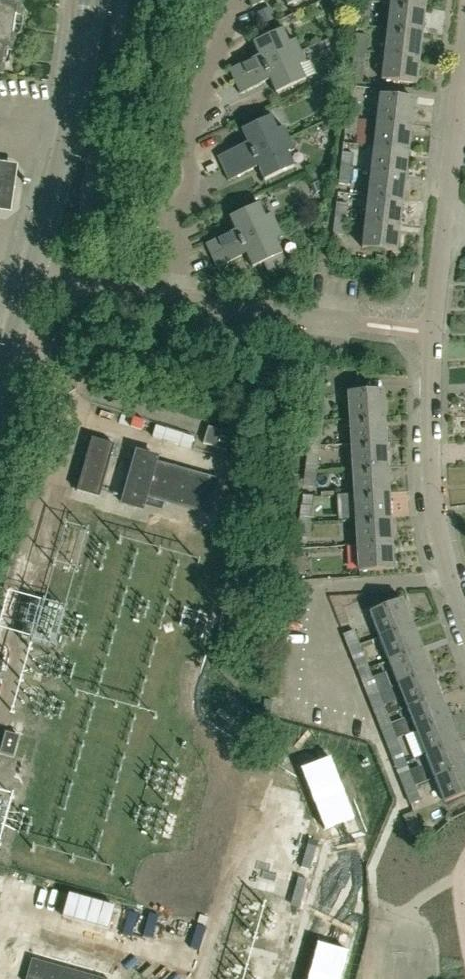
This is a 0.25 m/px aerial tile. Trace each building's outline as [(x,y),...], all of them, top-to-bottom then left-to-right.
[(3,74),(5,65),(7,65),(11,63),(12,53),(14,52),(16,42),(18,43),(21,41),(25,18),(23,16),(20,15),(22,3),(2,0),(0,0),(0,74),(3,74)] [(424,32),(427,7),(392,3),(389,28),(424,32)] [(236,82),(302,51),(296,38),(289,41),(283,28),(253,42),(259,55),(229,68),(236,82)] [(421,58),(424,32),(389,28),(386,54),(421,58)] [(369,35),(356,35),(354,50),(367,51),(369,35)] [(307,62),(302,51),(236,82),(241,93),(271,79),(276,92),(306,79),(300,65),(307,62)] [(418,83),(421,58),(386,54),(383,79),(418,83)] [(381,95),(378,116),(378,120),(413,124),(416,99),(381,95)] [(348,102),(347,116),(346,117),(359,118),(361,103),(348,102)] [(223,168),(290,138),(284,127),(278,130),(272,116),(242,130),(248,143),(218,156),(223,168)] [(357,135),(359,118),(346,117),(344,134),(357,135)] [(410,150),(413,124),(378,120),(375,146),(410,150)] [(295,149),(290,138),(223,168),(229,180),(259,167),(265,179),(294,166),(288,152),(295,149)] [(407,175),(410,150),(375,146),(372,171),(407,175)] [(342,152),(341,167),(353,169),(355,153),(342,152)] [(9,212),(15,166),(0,164),(0,211),(9,212)] [(351,186),(353,170),(353,169),(341,167),(339,184),(351,186)] [(404,200),(407,175),(372,171),(369,196),(404,200)] [(402,226),(404,200),(369,196),(366,222),(402,226)] [(337,202),(335,218),(347,220),(349,203),(337,202)] [(212,255),(278,225),(272,214),(266,217),(260,203),(230,217),(236,230),(206,244),(212,255)] [(345,235),(347,220),(335,218),(333,234),(345,235)] [(399,251),(402,226),(366,222),(363,247),(399,251)] [(283,237),(278,225),(212,255),(217,268),(247,254),(253,267),(263,262),(268,273),(287,264),(282,253),(276,240),(283,237)] [(349,392),(351,417),(385,415),(384,389),(349,392)] [(313,403),(311,417),(324,419),(326,405),(313,403)] [(387,440),(385,415),(351,417),(353,442),(387,440)] [(321,444),(324,419),(311,417),(309,435),(308,443),(321,444)] [(93,439),(78,492),(101,498),(115,445),(93,439)] [(389,466),(387,440),(353,442),(354,468),(389,466)] [(318,470),(321,444),(308,443),(307,454),(305,469),(318,470)] [(144,509),(145,506),(162,511),(165,501),(210,513),(219,479),(157,462),(158,457),(138,452),(124,504),(144,509)] [(390,491),(389,466),(354,468),(356,493),(390,491)] [(316,488),(318,470),(305,469),(303,486),(316,488)] [(392,517),(390,491),(356,493),(357,519),(392,517)] [(314,507),(301,505),(299,520),(312,522),(314,507)] [(393,542),(392,517),(357,519),(359,544),(393,542)] [(310,539),(312,522),(299,520),(297,537),(310,539)] [(395,568),(393,542),(359,544),(360,570),(395,568)] [(308,557),(295,556),(293,572),(306,574),(308,557)] [(404,599),(390,604),(386,595),(366,603),(371,613),(380,635),(413,623),(404,599)] [(41,610),(37,630),(48,632),(51,611),(41,610)] [(422,646),(413,623),(380,635),(389,659),(422,646)] [(354,630),(343,634),(348,648),(360,643),(354,630)] [(366,660),(360,643),(348,648),(355,664),(366,660)] [(431,670),(422,646),(389,659),(399,683),(431,670)] [(441,694),(431,670),(399,683),(408,706),(441,694)] [(373,677),(362,681),(367,695),(378,691),(373,677)] [(385,707),(378,691),(367,695),(373,711),(385,707)] [(450,717),(441,694),(408,706),(417,730),(450,717)] [(459,741),(450,717),(417,730),(426,754),(459,741)] [(391,724),(380,728),(386,742),(397,738),(391,724)] [(20,736),(4,731),(0,747),(0,753),(14,757),(20,736)] [(404,754),(397,738),(386,742),(392,758),(404,754)] [(459,741),(426,754),(436,778),(464,766),(464,756),(459,741)] [(415,776),(412,776),(410,771),(408,771),(405,763),(406,763),(404,757),(394,761),(399,775),(398,775),(404,790),(416,785),(424,782),(423,780),(421,778),(419,777),(418,776),(415,776)] [(436,778),(445,801),(464,794),(464,766),(436,778)] [(422,800),(416,785),(404,790),(410,805),(422,800)] [(99,897),(20,876),(13,901),(92,922),(99,897)]
